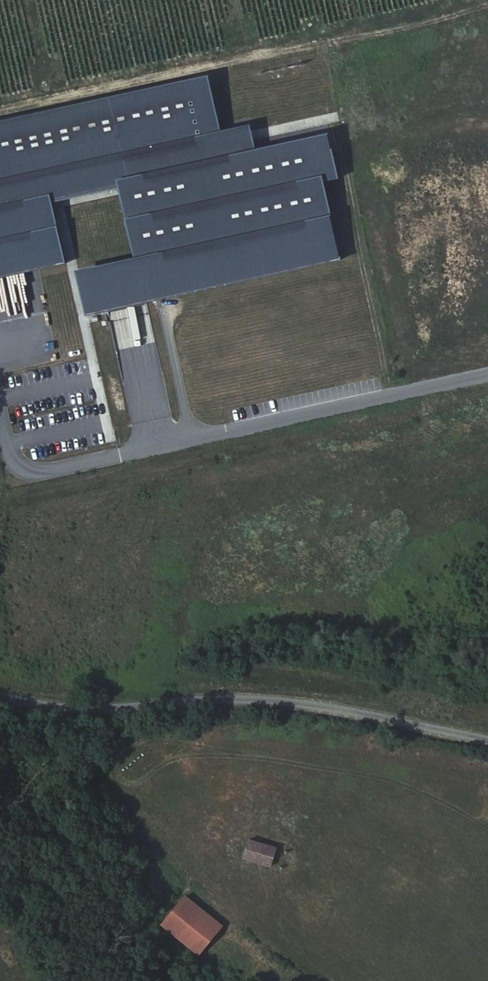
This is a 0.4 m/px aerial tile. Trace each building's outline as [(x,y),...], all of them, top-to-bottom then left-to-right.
[(0,113),(0,265),(72,250),(59,186),(127,172),(142,245),(84,257),(92,299),(349,246),(340,202),(337,202),(331,172),(346,169),(336,124),(260,140),(255,113),(228,119),(217,67),(0,113)] [(276,866),(281,849),(250,841),(245,857),(276,866)] [(158,919),(164,925),(185,902),(177,896),(158,919)] [(185,902),(164,925),(200,955),(224,926),(189,897),(185,902)]
